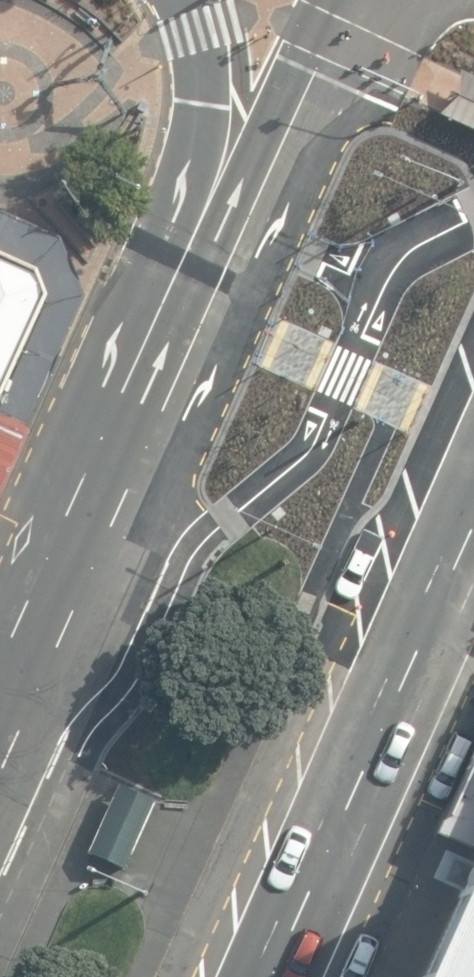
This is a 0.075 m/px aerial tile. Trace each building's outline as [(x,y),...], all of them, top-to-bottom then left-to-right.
[(462,75),(463,98),(442,113),(473,126),(473,81),(462,75)] [(0,258),(0,415),(48,311),(39,275),(0,258)] [(130,871),(160,803),(121,785),(90,854),(130,871)] [(436,976),(473,976),(473,895),(436,976)]
